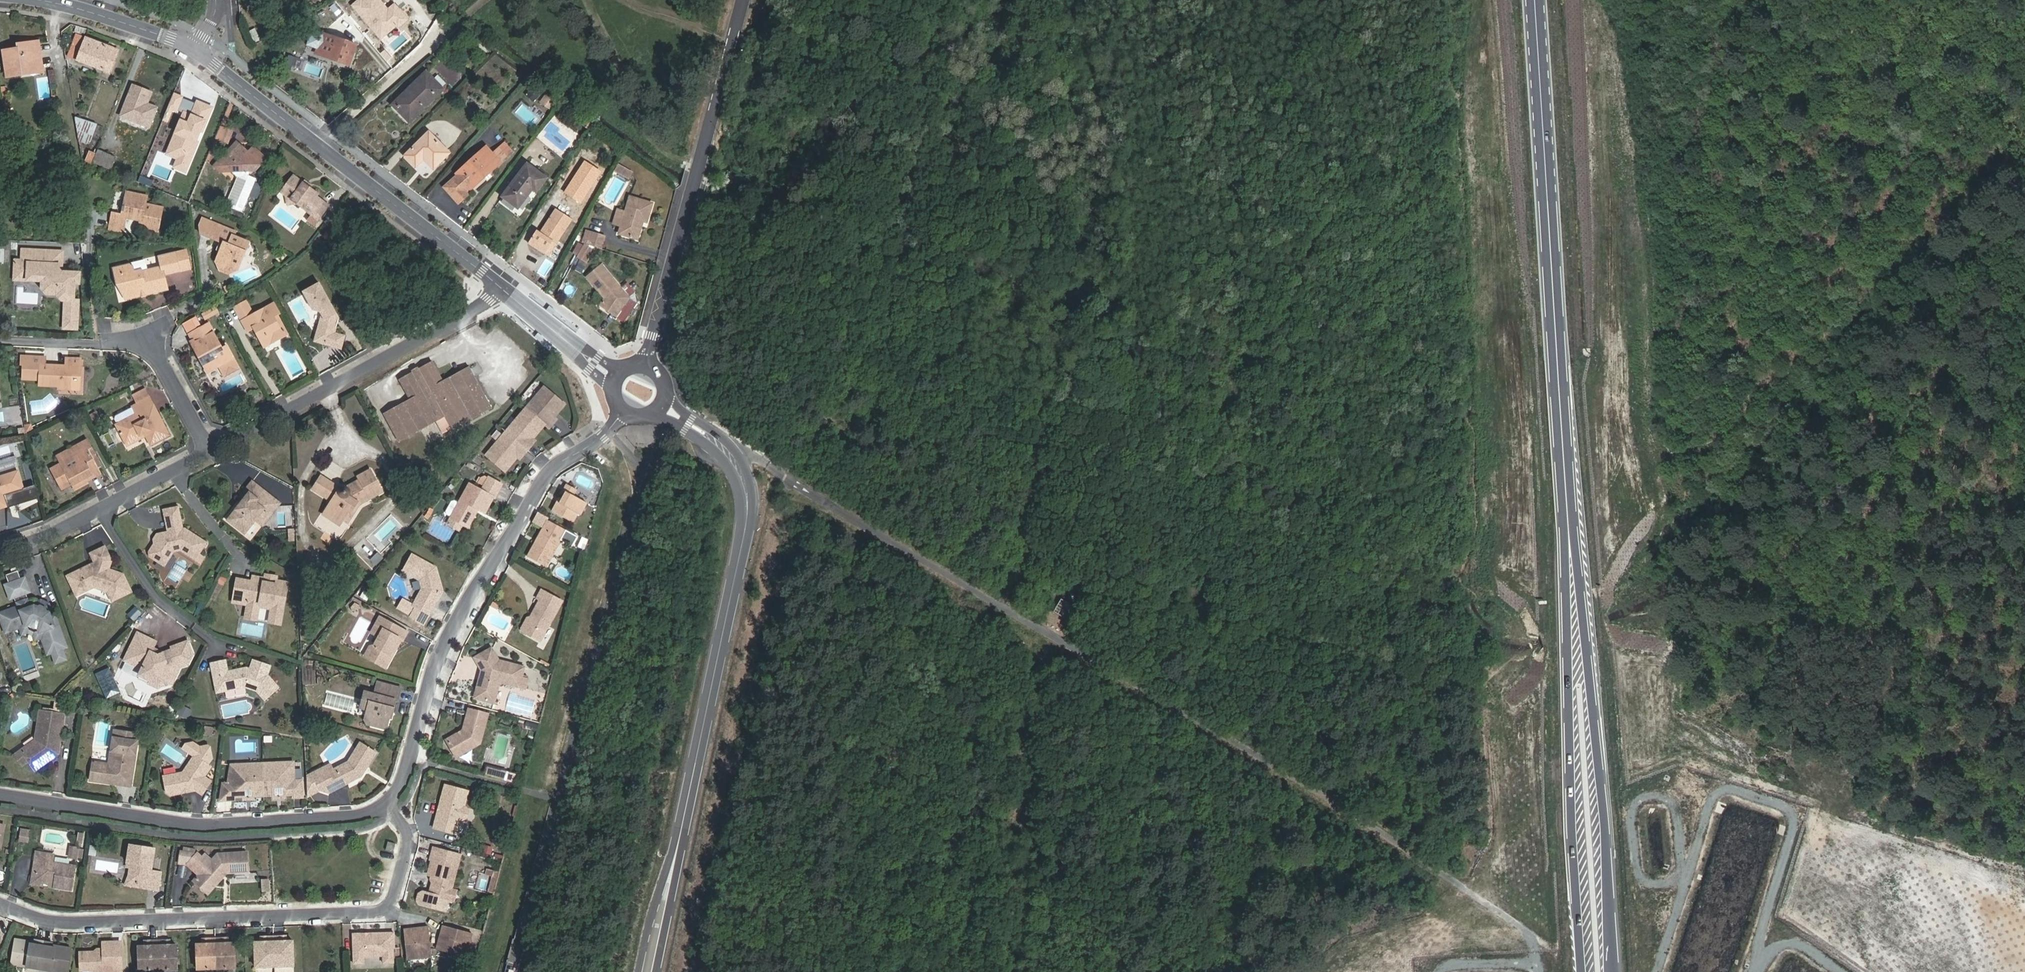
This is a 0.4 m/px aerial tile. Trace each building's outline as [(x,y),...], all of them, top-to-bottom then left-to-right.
[(406,17),(394,3),(388,9),(380,0),(362,0),(357,0),(351,6),(353,8),(381,39),(398,24),(400,27),(409,20),(406,17)] [(262,12),(260,4),(252,6),(254,15),(262,12)] [(330,55),(329,59),(349,66),(356,44),(322,32),(322,34),(316,50),(330,55)] [(316,50),(322,34),(316,33),(311,48),(316,50)] [(77,61),(85,39),(76,35),(67,57),(77,61)] [(117,51),(85,39),(77,61),(102,70),(107,56),(113,59),(117,51)] [(21,69),(42,66),(38,42),(17,46),(18,49),(5,52),(9,77),(22,75),(21,69)] [(314,54),(329,59),(330,55),(316,50),(314,54)] [(108,72),(113,59),(107,56),(102,70),(108,72)] [(42,72),(42,66),(21,69),(22,75),(42,72)] [(410,93),(395,107),(409,122),(442,89),(426,71),(407,90),(410,93)] [(392,104),(395,107),(410,93),(407,90),(392,104)] [(550,109),(556,100),(545,93),(539,102),(550,109)] [(156,109),(128,97),(120,117),(149,128),(156,109)] [(589,130),(594,123),(587,117),(581,125),(589,130)] [(94,145),(100,128),(75,118),(77,140),(94,145)] [(233,127),(221,122),(216,136),(228,141),(233,127)] [(433,168),(448,153),(428,132),(405,155),(415,165),(423,158),(433,168)] [(486,146),(456,173),(457,175),(444,186),(458,203),(468,194),(465,191),(468,188),(482,175),(480,173),(484,170),(488,174),(500,162),(513,150),(505,141),(492,153),(486,146)] [(236,142),(219,159),(231,171),(236,177),(225,205),(241,212),(255,178),(248,175),(248,171),(253,171),(265,159),(253,148),(248,153),(236,142)] [(170,148),(165,159),(186,170),(192,158),(194,159),(199,149),(189,144),(184,154),(170,148)] [(116,157),(97,150),(91,163),(110,171),(116,157)] [(231,171),(219,159),(214,165),(220,172),(231,171)] [(426,179),(433,170),(423,161),(415,169),(426,179)] [(600,171),(585,162),(565,192),(581,202),(600,171)] [(526,163),(502,196),(517,208),(532,188),(536,191),(546,178),(526,163)] [(630,169),(619,163),(615,169),(627,175),(630,169)] [(482,175),(468,188),(470,189),(484,177),(487,181),(491,177),(488,174),(484,170),(480,173),(482,175)] [(318,198),(310,191),(303,186),(294,179),(281,195),(287,200),(295,207),(316,223),(327,210),(316,201),(318,198)] [(126,193),(120,217),(125,218),(140,221),(139,227),(156,231),(161,209),(144,205),(146,198),(126,193)] [(637,236),(643,217),(647,219),(652,200),(629,193),(624,208),(617,206),(612,220),(620,223),(618,230),(637,236)] [(549,255),(572,219),(556,208),(540,232),(536,230),(528,242),(549,255)] [(125,218),(120,217),(112,214),(108,229),(122,232),(125,218)] [(217,260),(237,269),(248,243),(233,237),(235,231),(203,218),(200,225),(201,234),(210,237),(210,235),(218,238),(217,240),(224,243),(217,260)] [(588,241),(587,242),(600,246),(604,232),(592,229),(591,230),(586,229),(583,240),(588,241)] [(584,241),(576,253),(585,258),(592,246),(584,241)] [(22,250),(21,264),(28,264),(27,277),(38,277),(42,282),(42,289),(47,295),(57,295),(63,301),(65,301),(64,329),(78,329),(79,301),(74,300),(75,292),(72,291),(72,284),(80,284),(80,273),(62,273),(62,252),(22,250)] [(124,298),(139,294),(138,291),(143,290),(145,295),(167,290),(164,276),(179,272),(174,253),(158,256),(161,268),(134,274),(133,268),(128,265),(112,269),(115,280),(121,286),(124,298)] [(228,273),(237,269),(217,260),(221,270),(228,273)] [(27,277),(28,264),(21,264),(15,263),(14,281),(42,282),(38,277),(27,277)] [(609,306),(618,312),(629,297),(601,263),(586,275),(604,297),(600,305),(607,310),(609,306)] [(335,319),(337,320),(338,319),(317,288),(301,298),(312,316),(317,315),(320,317),(316,331),(328,335),(326,344),(342,348),(345,335),(334,332),(336,325),(333,325),(335,319)] [(243,322),(253,316),(246,303),(235,308),(243,322)] [(274,305),(253,316),(243,322),(248,331),(254,328),(260,337),(266,334),(271,344),(287,335),(282,325),(278,327),(273,317),(276,315),(279,314),(274,305)] [(615,316),(618,312),(609,306),(607,310),(615,316)] [(282,325),(276,315),(273,317),(278,327),(282,325)] [(238,369),(233,359),(227,348),(221,350),(207,325),(189,334),(193,341),(191,342),(207,372),(218,366),(224,376),(238,369)] [(314,341),(326,344),(328,335),(316,331),(314,341)] [(265,347),(271,344),(266,334),(260,337),(265,347)] [(74,368),(79,368),(79,360),(66,359),(65,368),(44,366),(44,359),(22,358),(21,365),(24,366),(23,377),(39,378),(39,381),(39,384),(73,387),(74,368)] [(444,415),(452,430),(491,408),(470,368),(443,382),(433,362),(399,380),(410,401),(383,415),(397,440),(435,420),(444,415)] [(544,386),(486,455),(505,472),(517,457),(520,454),(522,456),(533,443),(531,441),(533,438),(545,424),(549,428),(554,421),(552,419),(565,404),(544,386)] [(137,415),(153,406),(149,400),(133,408),(137,415)] [(169,435),(153,406),(137,415),(116,426),(127,446),(146,436),(151,445),(169,435)] [(442,434),(452,430),(444,415),(435,420),(442,434)] [(55,456),(60,464),(91,448),(87,440),(55,456)] [(85,476),(88,481),(100,475),(93,462),(97,460),(91,448),(60,464),(51,469),(62,488),(71,483),(85,476)] [(331,492),(335,486),(321,477),(313,490),(332,502),(324,514),(339,524),(342,520),(343,521),(357,501),(368,495),(370,498),(382,492),(370,470),(358,477),(360,480),(348,487),(345,486),(342,486),(340,487),(338,489),(338,490),(337,492),(338,495),(339,497),(331,492)] [(17,473),(0,478),(0,508),(7,506),(4,495),(23,489),(17,473)] [(74,488),(88,481),(85,476),(71,483),(74,488)] [(502,485),(489,478),(482,491),(470,484),(459,504),(454,501),(451,502),(446,512),(446,515),(451,517),(448,524),(459,530),(463,524),(468,527),(475,514),(474,510),(475,508),(485,513),(493,498),(494,498),(502,485)] [(252,481),(240,496),(244,498),(242,501),(244,502),(240,508),(238,506),(228,518),(245,531),(256,518),(263,508),(268,512),(277,500),(252,481)] [(553,511),(573,522),(578,514),(580,515),(587,503),(573,495),(577,489),(567,484),(564,491),(566,492),(560,503),(558,502),(553,511)] [(360,503),(370,498),(368,495),(357,501),(343,521),(347,523),(360,503)] [(280,503),(277,500),(268,512),(263,508),(256,518),(263,524),(280,503)] [(179,506),(163,509),(167,531),(168,535),(165,535),(161,533),(157,533),(153,539),(154,543),(152,545),(150,557),(158,562),(165,552),(172,556),(174,552),(181,551),(201,564),(205,557),(200,554),(207,542),(185,528),(183,528),(179,506)] [(430,519),(433,509),(427,507),(423,517),(430,519)] [(528,557),(546,567),(566,530),(550,521),(546,529),(544,527),(537,540),(539,541),(537,544),(535,543),(528,557)] [(104,548),(92,554),(96,563),(96,565),(93,564),(68,576),(77,595),(94,587),(96,583),(100,581),(105,584),(109,592),(113,600),(131,592),(123,575),(106,569),(109,557),(104,548)] [(369,560),(376,566),(384,558),(378,552),(369,560)] [(435,568),(412,555),(404,570),(420,579),(423,589),(414,605),(415,607),(429,614),(437,600),(436,596),(438,593),(441,592),(442,591),(435,568)] [(17,573),(8,576),(11,583),(20,580),(17,573)] [(252,582),(237,579),(234,597),(247,600),(247,604),(248,605),(246,615),(258,617),(259,607),(264,604),(269,605),(272,609),(270,619),(282,621),(288,583),(277,581),(272,583),(269,583),(265,579),(253,576),(252,582)] [(11,583),(6,585),(11,598),(16,596),(24,593),(29,591),(25,579),(20,580),(11,583)] [(562,601),(542,590),(538,598),(541,600),(524,631),(541,641),(562,601)] [(16,596),(18,603),(27,600),(24,593),(16,596)] [(1073,607),(1060,599),(1052,612),(1065,620),(1073,607)] [(62,649),(66,647),(60,629),(55,631),(54,626),(58,625),(55,616),(51,618),(49,613),(52,613),(50,607),(45,609),(40,606),(39,602),(33,604),(34,606),(30,608),(29,605),(27,600),(18,603),(19,607),(21,611),(17,612),(15,608),(0,614),(0,615),(6,632),(15,629),(14,626),(20,624),(20,627),(29,624),(39,628),(42,637),(45,636),(47,642),(44,643),(48,653),(53,652),(56,662),(65,659),(62,649)] [(406,612),(411,604),(403,600),(398,608),(406,612)] [(415,607),(414,605),(411,604),(406,612),(411,615),(415,607)] [(133,606),(127,616),(136,620),(141,610),(133,606)] [(407,632),(380,617),(372,633),(379,637),(375,646),(370,647),(365,657),(386,668),(393,656),(390,655),(394,648),(396,650),(401,640),(403,641),(407,632)] [(138,633),(125,660),(146,670),(144,673),(148,683),(158,688),(167,684),(169,682),(172,684),(180,667),(188,664),(193,654),(188,641),(172,647),(173,650),(158,655),(151,652),(156,642),(138,633)] [(492,648),(476,658),(483,670),(485,673),(484,674),(483,678),(480,679),(475,698),(495,703),(500,681),(526,688),(528,680),(522,678),(525,668),(499,661),(492,648)] [(226,660),(211,663),(215,683),(222,681),(224,691),(246,687),(257,691),(266,701),(279,688),(268,675),(271,666),(253,660),(250,669),(247,668),(228,672),(226,660)] [(371,724),(382,727),(385,725),(388,716),(389,712),(393,711),(396,701),(398,699),(401,687),(378,681),(375,693),(372,692),(363,690),(360,701),(367,703),(365,707),(364,712),(371,724)] [(176,715),(189,718),(191,708),(179,704),(176,715)] [(447,740),(456,757),(480,743),(488,714),(469,709),(463,730),(462,734),(460,735),(456,734),(447,740)] [(61,714),(39,711),(38,720),(40,721),(38,741),(23,752),(28,760),(36,770),(55,755),(56,745),(59,745),(62,722),(60,722),(61,714)] [(38,741),(40,721),(38,720),(35,739),(15,754),(22,764),(28,760),(23,752),(38,741)] [(213,728),(205,727),(204,735),(212,736),(213,728)] [(114,731),(111,751),(109,765),(93,763),(91,781),(107,783),(112,780),(117,780),(116,784),(130,786),(135,754),(138,734),(114,731)] [(166,791),(171,795),(182,793),(184,790),(188,789),(191,791),(195,790),(202,794),(211,781),(204,776),(211,767),(208,765),(212,758),(210,747),(208,745),(200,747),(193,742),(186,744),(183,748),(194,756),(183,772),(163,776),(166,791)] [(329,793),(337,789),(361,776),(364,772),(361,771),(364,767),(366,769),(376,753),(361,742),(348,762),(333,769),(328,772),(325,766),(312,773),(320,790),(329,793)] [(293,762),(231,765),(228,784),(223,784),(221,800),(234,799),(234,797),(244,796),(244,790),(246,789),(251,788),(253,790),(253,796),(275,795),(275,789),(276,787),(282,787),(284,789),(284,794),(294,794),(294,797),(303,796),(302,780),(294,781),(293,762)] [(330,764),(325,766),(328,772),(333,769),(330,764)] [(504,780),(506,771),(487,766),(485,775),(504,780)] [(469,791),(445,784),(440,806),(442,806),(440,811),(438,811),(434,828),(457,834),(461,819),(463,820),(467,818),(469,811),(467,807),(464,807),(469,791)] [(19,842),(29,843),(30,829),(20,827),(19,842)] [(393,852),(396,843),(388,841),(386,850),(393,852)] [(90,845),(89,854),(96,855),(97,845),(90,845)] [(155,849),(130,845),(127,862),(131,863),(130,867),(129,874),(136,884),(149,886),(148,889),(159,891),(161,873),(151,871),(155,849)] [(483,852),(491,854),(493,847),(485,845),(483,852)] [(78,847),(71,846),(69,857),(76,858),(78,847)] [(462,855),(434,851),(432,862),(434,862),(432,877),(436,878),(438,878),(437,883),(435,897),(454,900),(456,889),(462,855)] [(54,854),(36,852),(35,860),(38,860),(36,873),(42,882),(54,884),(54,887),(71,890),(75,866),(53,862),(54,854)] [(247,854),(218,855),(212,861),(205,855),(202,858),(198,854),(197,855),(182,853),(180,864),(188,865),(200,876),(214,888),(222,878),(222,876),(225,871),(227,873),(227,874),(249,873),(247,854)] [(501,865),(503,855),(495,853),(493,864),(501,865)] [(488,867),(483,881),(494,885),(499,872),(488,867)] [(429,926),(404,929),(407,959),(432,957),(429,926)] [(472,934),(443,926),(437,948),(465,957),(472,934)] [(363,934),(353,934),(353,957),(364,957),(383,956),(383,964),(393,964),(393,948),(394,948),(394,933),(368,934),(368,936),(363,936),(363,934)] [(261,942),(255,942),(256,967),(294,966),(293,941),(287,941),(282,941),(282,938),(266,939),(266,942),(261,942)] [(11,964),(26,967),(26,970),(37,971),(51,971),(58,971),(67,971),(71,948),(59,946),(56,948),(51,947),(52,942),(35,940),(35,944),(30,943),(28,941),(15,939),(11,964)] [(202,944),(196,944),(197,969),(236,968),(235,943),(229,943),(224,943),(223,941),(207,941),(208,944),(202,944)] [(96,952),(80,953),(81,971),(92,970),(93,971),(122,971),(121,942),(103,942),(103,949),(104,953),(99,953),(96,952)] [(144,946),(138,946),(139,971),(178,970),(177,945),(171,945),(165,945),(165,943),(149,943),(149,946),(144,946)]
